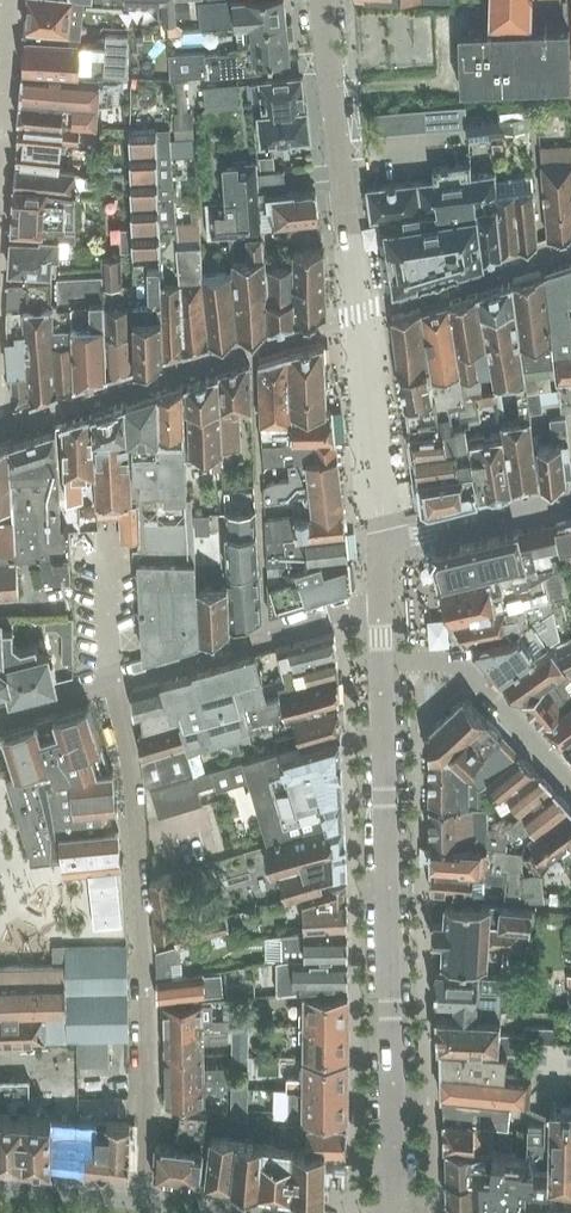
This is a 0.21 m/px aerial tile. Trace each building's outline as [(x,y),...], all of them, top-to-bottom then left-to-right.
[(28,28),(98,33),(104,27),(109,28),(109,18),(104,19),(102,23),(87,27),(83,26),(85,6),(88,7),(89,2),(124,4),(124,0),(28,0),(26,28),(28,28)] [(164,22),(180,21),(177,0),(150,0),(163,1),(164,22)] [(245,24),(252,23),(288,20),(287,0),(209,0),(211,27),(245,24)] [(493,21),(495,21),(495,28),(460,30),(462,88),(570,84),(570,64),(570,26),(525,28),(525,22),(530,22),(531,0),(493,0),(493,21)] [(352,11),(355,68),(423,64),(420,8),(352,11)] [(288,20),(252,23),(245,24),(247,43),(240,44),(240,47),(229,48),(230,51),(218,53),(218,54),(220,74),(220,75),(263,71),(262,60),(292,57),(288,20)] [(129,29),(109,28),(104,27),(98,33),(28,28),(24,72),(23,71),(19,119),(20,119),(20,120),(64,124),(82,126),(82,125),(97,126),(100,103),(100,102),(107,102),(109,83),(99,82),(100,78),(85,77),(86,74),(104,74),(130,76),(129,29)] [(171,54),(173,78),(207,75),(205,51),(171,54)] [(209,75),(220,74),(218,54),(207,55),(209,75)] [(261,114),(264,139),(311,134),(308,106),(306,106),(303,76),(252,82),(255,115),(261,114)] [(206,86),(207,103),(223,102),(222,84),(206,86)] [(425,128),(467,125),(467,116),(466,104),(423,106),(425,128)] [(467,116),(467,125),(468,130),(469,138),(492,136),(492,130),(483,131),(481,115),(467,116)] [(530,130),(529,117),(500,120),(501,133),(530,130)] [(20,120),(18,142),(18,144),(54,147),(54,139),(79,142),(79,139),(95,140),(96,127),(82,126),(64,124),(20,120)] [(170,127),(130,128),(134,259),(135,283),(137,363),(138,363),(167,354),(161,199),(175,198),(172,154),(170,127)] [(62,149),(54,147),(18,144),(16,164),(76,169),(77,169),(81,170),(82,158),(62,156),(62,149)] [(549,235),(570,229),(570,144),(541,146),(549,235)] [(261,189),(259,171),(258,160),(244,161),(224,162),(226,181),(229,236),(230,236),(263,233),(262,223),(261,189)] [(485,257),(478,205),(485,204),(484,191),(498,189),(496,171),(473,173),(472,161),(433,166),(435,178),(368,186),(372,216),(385,215),(396,286),(485,257)] [(14,184),(65,188),(65,195),(76,196),(77,169),(76,169),(16,164),(14,184)] [(77,230),(77,227),(76,227),(76,196),(65,195),(65,188),(14,184),(12,230),(44,232),(44,231),(56,232),(57,228),(77,230)] [(261,189),(262,208),(262,223),(319,217),(317,189),(296,191),(296,189),(280,191),(280,187),(261,189)] [(533,188),(516,190),(521,245),(538,240),(533,188)] [(498,203),(503,251),(521,245),(516,190),(497,193),(498,203)] [(175,198),(161,199),(167,354),(186,349),(177,222),(175,198)] [(498,203),(485,204),(478,205),(485,257),(503,251),(498,203)] [(186,349),(210,342),(203,271),(201,242),(200,205),(192,206),(193,221),(177,222),(186,349)] [(303,220),(292,221),(293,239),(305,238),(303,220)] [(77,230),(57,228),(56,232),(56,238),(42,237),(42,240),(13,238),(10,269),(53,271),(54,256),(61,256),(61,254),(68,255),(69,241),(76,241),(77,230)] [(232,260),(233,259),(234,270),(239,333),(269,327),(269,326),(271,326),(267,263),(266,255),(263,233),(230,236),(232,260)] [(294,248),(295,260),(296,319),(297,318),(327,309),(324,247),(294,248)] [(102,256),(103,274),(109,372),(137,363),(135,283),(124,283),(123,255),(102,256)] [(271,326),(296,319),(295,260),(267,263),(271,326)] [(546,272),(553,340),(556,363),(560,397),(570,396),(570,305),(570,297),(570,264),(546,272)] [(203,271),(210,342),(239,334),(239,333),(234,270),(203,271)] [(517,280),(516,280),(522,344),(525,367),(556,363),(553,340),(546,272),(545,272),(545,273),(517,280)] [(59,299),(53,300),(54,306),(72,306),(76,382),(109,372),(103,274),(58,276),(59,299)] [(34,398),(60,388),(76,382),(72,306),(54,306),(53,300),(51,278),(26,278),(27,282),(27,300),(32,299),(32,305),(24,306),(30,360),(34,398)] [(479,292),(478,292),(493,372),(495,385),(516,382),(527,381),(526,375),(525,367),(522,344),(516,280),(479,291),(479,292)] [(13,361),(30,360),(24,306),(32,305),(32,299),(27,300),(27,282),(9,283),(7,319),(8,336),(10,365),(13,363),(13,361)] [(480,374),(493,372),(478,292),(449,300),(467,403),(459,405),(461,418),(469,416),(470,421),(480,419),(479,414),(478,405),(499,401),(497,390),(483,393),(480,374)] [(451,406),(459,405),(467,403),(449,300),(422,308),(431,364),(443,428),(455,427),(451,406)] [(431,364),(422,308),(393,316),(401,369),(431,364)] [(263,422),(264,442),(293,441),(335,439),(333,411),(328,411),(325,342),(289,351),(260,360),(262,422),(263,422)] [(32,399),(34,398),(30,360),(13,361),(13,363),(10,365),(13,397),(18,402),(31,398),(32,399)] [(250,363),(220,373),(224,448),(242,447),(240,410),(252,410),(250,363)] [(440,429),(443,428),(431,364),(401,369),(406,400),(407,400),(411,431),(440,429)] [(526,375),(527,381),(529,391),(541,389),(552,388),(550,372),(526,375)] [(225,466),(224,448),(220,373),(188,383),(190,456),(211,456),(212,467),(225,466)] [(529,391),(527,381),(516,382),(521,417),(502,421),(504,433),(513,489),(513,490),(541,483),(531,411),(529,391)] [(140,556),(145,655),(202,637),(200,586),(198,586),(196,557),(193,496),(187,496),(187,492),(186,427),(184,384),(128,401),(139,540),(140,556)] [(541,389),(529,391),(531,411),(544,409),(541,389)] [(121,540),(139,540),(128,401),(92,413),(95,475),(98,516),(120,515),(121,540)] [(83,474),(95,475),(92,413),(64,421),(66,476),(68,501),(84,500),(83,474)] [(549,418),(552,442),(537,443),(542,483),(570,477),(570,461),(565,417),(549,418)] [(42,581),(71,580),(70,556),(71,556),(70,528),(61,528),(60,499),(57,424),(11,438),(17,550),(17,558),(18,559),(41,558),(42,581)] [(460,472),(458,460),(472,458),(469,444),(470,444),(467,424),(455,427),(443,428),(440,429),(411,431),(409,431),(416,477),(460,472)] [(471,438),(481,495),(481,496),(489,495),(494,495),(508,492),(513,489),(504,433),(488,436),(487,430),(470,432),(471,438)] [(17,550),(11,438),(0,442),(0,560),(17,558),(17,550)] [(296,454),(296,462),(290,462),(291,478),(283,479),(278,480),(272,481),(265,485),(265,500),(293,497),(295,514),(266,517),(267,539),(297,536),(347,529),(344,510),(338,455),(335,439),(293,441),(264,442),(264,455),(296,454)] [(479,497),(472,458),(458,460),(460,472),(416,477),(420,503),(430,509),(479,497)] [(257,537),(257,531),(256,512),(225,513),(226,532),(226,538),(257,537)] [(545,525),(553,554),(570,550),(570,517),(566,518),(567,519),(555,522),(545,525)] [(545,525),(431,552),(446,602),(451,617),(524,603),(552,598),(545,572),(530,576),(529,570),(555,564),(553,554),(545,525)] [(347,529),(297,536),(267,539),(268,565),(286,563),(310,560),(350,556),(347,529)] [(226,538),(228,570),(229,578),(259,574),(258,566),(257,537),(226,538)] [(18,559),(17,558),(0,560),(0,597),(20,595),(18,559)] [(269,581),(270,593),(271,613),(351,588),(348,559),(324,566),(322,561),(310,564),(310,560),(286,563),(287,574),(298,573),(301,583),(283,589),(280,577),(269,581)] [(262,616),(259,574),(229,578),(230,584),(231,627),(262,616)] [(231,627),(230,584),(200,586),(202,637),(231,627)] [(471,643),(507,636),(535,620),(537,622),(549,613),(555,609),(552,598),(524,603),(451,617),(450,617),(468,643),(469,644),(471,643)] [(502,679),(550,644),(553,642),(552,641),(555,639),(557,634),(557,630),(554,626),(551,624),(552,617),(549,613),(537,622),(535,620),(507,636),(471,643),(473,647),(502,679)] [(63,662),(74,661),(74,617),(46,617),(46,628),(57,628),(63,634),(63,662)] [(15,690),(53,680),(46,649),(40,651),(38,642),(23,646),(15,640),(14,626),(5,626),(5,619),(0,620),(0,694),(15,690)] [(277,648),(286,687),(295,684),(290,665),(335,654),(333,633),(277,648)] [(559,657),(550,644),(502,679),(521,701),(523,700),(554,680),(570,670),(570,651),(559,657)] [(171,715),(180,717),(181,721),(182,721),(189,747),(257,727),(248,699),(266,694),(266,692),(264,683),(256,653),(162,680),(171,715)] [(295,684),(337,674),(335,654),(290,665),(295,684)] [(562,741),(570,736),(570,670),(554,680),(523,700),(546,725),(547,724),(562,741)] [(266,692),(266,694),(248,699),(257,727),(294,716),(339,703),(337,674),(295,684),(286,687),(276,690),(266,692)] [(140,733),(181,721),(180,717),(171,715),(162,680),(161,680),(133,688),(137,716),(141,715),(144,732),(140,733)] [(274,680),(264,683),(266,692),(276,690),(274,680)] [(470,776),(479,787),(480,788),(488,781),(519,752),(502,734),(466,696),(429,729),(430,755),(444,756),(452,758),(470,776)] [(90,864),(101,863),(101,860),(124,858),(123,855),(122,856),(118,824),(120,824),(118,802),(116,802),(113,770),(115,770),(114,768),(111,768),(90,702),(88,703),(88,705),(58,714),(57,713),(37,719),(37,721),(7,731),(6,729),(4,729),(16,768),(0,773),(1,775),(8,773),(34,854),(32,854),(32,856),(66,852),(80,851),(81,862),(90,861),(90,864)] [(279,750),(280,749),(341,733),(341,732),(339,703),(294,716),(299,731),(276,738),(279,750)] [(140,733),(143,760),(189,747),(182,721),(181,721),(140,733)] [(304,831),(305,830),(305,829),(345,818),(341,733),(280,749),(279,750),(243,760),(267,841),(304,831)] [(570,752),(570,736),(562,741),(570,752)] [(187,747),(143,760),(147,788),(195,773),(187,747)] [(536,769),(519,752),(488,781),(502,797),(536,769)] [(478,808),(479,787),(470,776),(452,758),(444,756),(430,755),(430,803),(430,807),(478,808)] [(195,773),(151,786),(160,816),(204,803),(200,788),(217,783),(217,784),(220,784),(215,767),(195,773)] [(553,788),(538,772),(507,798),(524,815),(553,788)] [(530,824),(539,834),(570,806),(553,788),(524,815),(509,827),(513,837),(530,824)] [(527,899),(544,900),(540,872),(550,863),(546,859),(560,849),(570,862),(570,808),(570,806),(539,834),(528,842),(523,850),(527,854),(524,856),(536,872),(525,873),(527,899)] [(431,843),(496,848),(506,850),(508,828),(488,827),(488,808),(478,808),(430,807),(431,843)] [(271,875),(280,873),(287,899),(303,894),(324,888),(322,881),(347,874),(345,822),(263,845),(271,875)] [(505,897),(527,899),(525,873),(522,852),(506,850),(496,848),(431,843),(432,866),(475,869),(485,870),(507,872),(505,897)] [(117,866),(89,869),(95,925),(123,923),(117,866)] [(483,894),(485,870),(475,869),(432,866),(433,890),(474,893),(483,894)] [(486,881),(506,883),(507,873),(487,871),(486,881)] [(150,878),(154,909),(179,906),(175,875),(150,878)] [(303,894),(305,928),(348,925),(347,895),(347,880),(324,888),(303,894)] [(445,921),(435,921),(434,920),(434,940),(443,941),(442,961),(489,963),(490,946),(522,950),(525,927),(499,924),(501,905),(493,904),(446,901),(445,921)] [(533,908),(501,905),(499,924),(525,927),(531,928),(533,908)] [(156,911),(156,935),(177,929),(176,907),(156,911)] [(156,935),(156,936),(156,937),(158,949),(158,951),(181,944),(231,930),(226,914),(177,929),(156,935)] [(349,956),(348,927),(348,925),(305,928),(300,928),(300,929),(283,932),(283,956),(293,956),(349,956)] [(128,943),(65,945),(65,963),(67,1012),(46,1013),(47,1040),(79,1039),(111,1039),(130,1039),(128,943)] [(183,960),(181,944),(158,951),(159,977),(174,975),(173,961),(183,960)] [(54,963),(65,963),(65,945),(54,945),(54,963)] [(349,984),(349,956),(293,956),(294,975),(289,975),(290,991),(349,984)] [(67,1012),(65,963),(54,963),(0,965),(0,1042),(47,1041),(47,1040),(46,1013),(67,1012)] [(497,1007),(478,1006),(479,1001),(478,1001),(479,973),(436,971),(437,1000),(456,1001),(455,1016),(497,1018),(497,1007)] [(204,974),(158,978),(160,999),(206,995),(204,974)] [(300,1010),(300,1024),(347,1024),(348,994),(304,994),(304,1010),(300,1010)] [(224,1012),(224,1018),(205,1019),(205,1004),(168,1005),(168,1030),(228,1028),(230,1029),(234,1029),(234,1024),(234,1018),(233,1011),(224,1012)] [(250,1011),(233,1011),(234,1018),(234,1024),(250,1023),(250,1011)] [(499,1048),(499,1053),(508,1054),(518,1054),(519,1041),(554,1043),(555,1027),(525,1025),(525,1035),(501,1034),(501,1018),(497,1018),(455,1016),(437,1014),(439,1044),(499,1048)] [(234,1024),(234,1029),(234,1034),(250,1033),(250,1023),(234,1024)] [(347,1053),(347,1024),(300,1024),(300,1037),(304,1037),(304,1053),(347,1053)] [(230,1029),(228,1028),(168,1030),(169,1054),(205,1053),(205,1041),(230,1040),(230,1029)] [(79,1063),(112,1063),(111,1039),(79,1039),(79,1063)] [(442,1047),(442,1095),(529,1104),(532,1075),(507,1073),(508,1054),(499,1053),(442,1047)] [(206,1066),(205,1053),(169,1054),(169,1078),(229,1077),(229,1066),(206,1066)] [(288,1088),(289,1088),(347,1088),(347,1059),(303,1059),(303,1075),(288,1075),(288,1088)] [(233,1076),(232,1087),(233,1087),(249,1087),(249,1076),(233,1076)] [(31,1110),(30,1077),(0,1077),(0,1159),(25,1162),(25,1115),(31,1115),(31,1110)] [(207,1102),(206,1090),(229,1089),(229,1077),(169,1078),(170,1103),(207,1102)] [(233,1087),(233,1096),(249,1097),(249,1087),(233,1087)] [(289,1117),(303,1117),(346,1118),(347,1088),(289,1088),(289,1117)] [(443,1100),(445,1121),(508,1127),(509,1127),(511,1106),(443,1100)] [(524,1212),(570,1212),(570,1104),(551,1104),(550,1124),(529,1124),(528,1152),(507,1149),(493,1148),(493,1151),(490,1151),(474,1150),(474,1202),(474,1204),(525,1212),(524,1212)] [(176,1146),(157,1143),(155,1176),(201,1182),(207,1112),(181,1109),(176,1146)] [(25,1162),(55,1165),(53,1117),(31,1115),(25,1115),(25,1162)] [(133,1121),(53,1117),(55,1165),(131,1174),(133,1121)] [(280,1141),(298,1146),(326,1149),(347,1150),(347,1123),(295,1122),(282,1121),(282,1129),(281,1128),(280,1141)] [(446,1147),(447,1147),(474,1150),(490,1151),(490,1134),(507,1136),(508,1127),(445,1121),(446,1147)] [(207,1183),(234,1186),(238,1136),(213,1134),(207,1183)] [(263,1139),(238,1136),(234,1186),(260,1189),(263,1139)] [(325,1198),(326,1149),(298,1146),(280,1141),(263,1139),(260,1189),(325,1198)] [(448,1198),(474,1202),(474,1150),(447,1147),(448,1198)]
